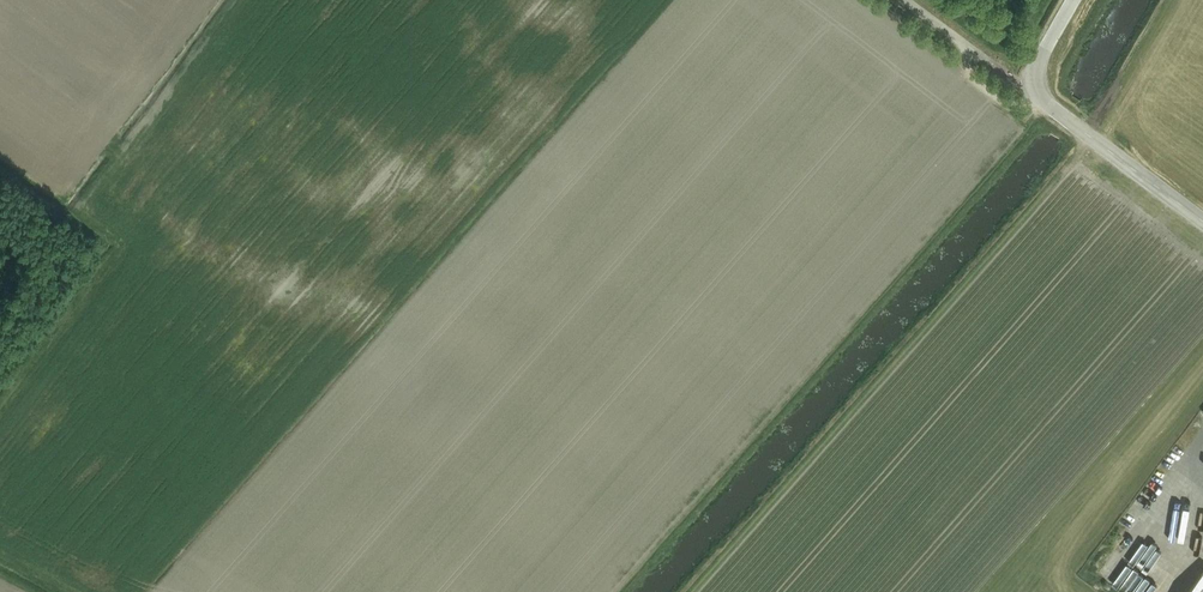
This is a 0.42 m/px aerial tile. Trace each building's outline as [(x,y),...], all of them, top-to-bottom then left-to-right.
[(1147,531),(1155,519),(1151,516),(1142,528),(1147,531)] [(1130,561),(1144,534),(1137,531),(1123,558),(1130,561)] [(1176,540),(1156,566),(1168,575),(1188,549),(1176,540)] [(1187,591),(1202,591),(1202,570),(1187,591)]
